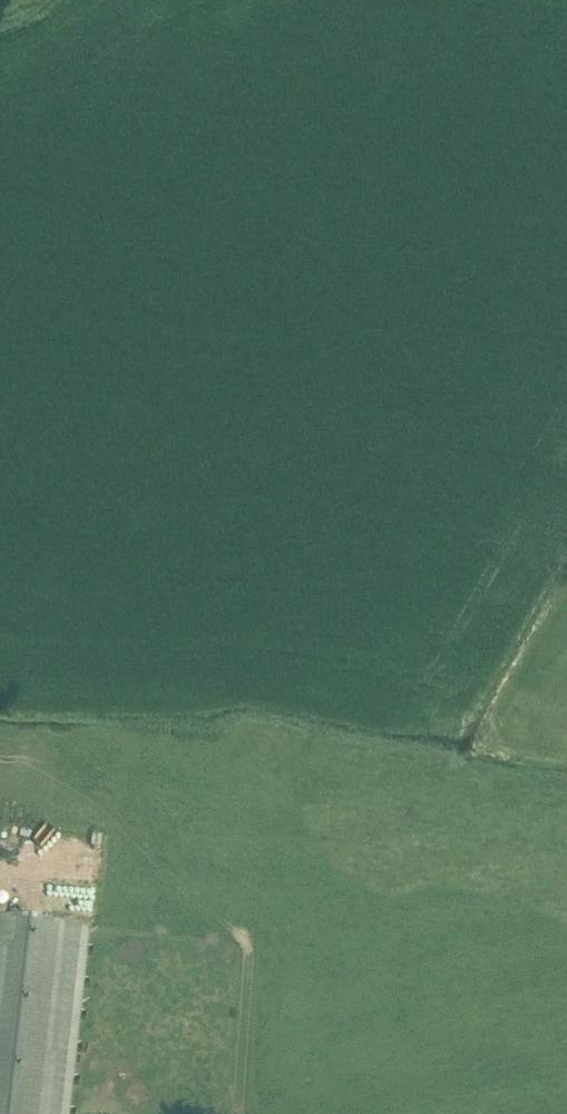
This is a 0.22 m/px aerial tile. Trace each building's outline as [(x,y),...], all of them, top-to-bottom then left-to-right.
[(90,933),(0,923),(0,1113),(70,1113),(90,933)]
